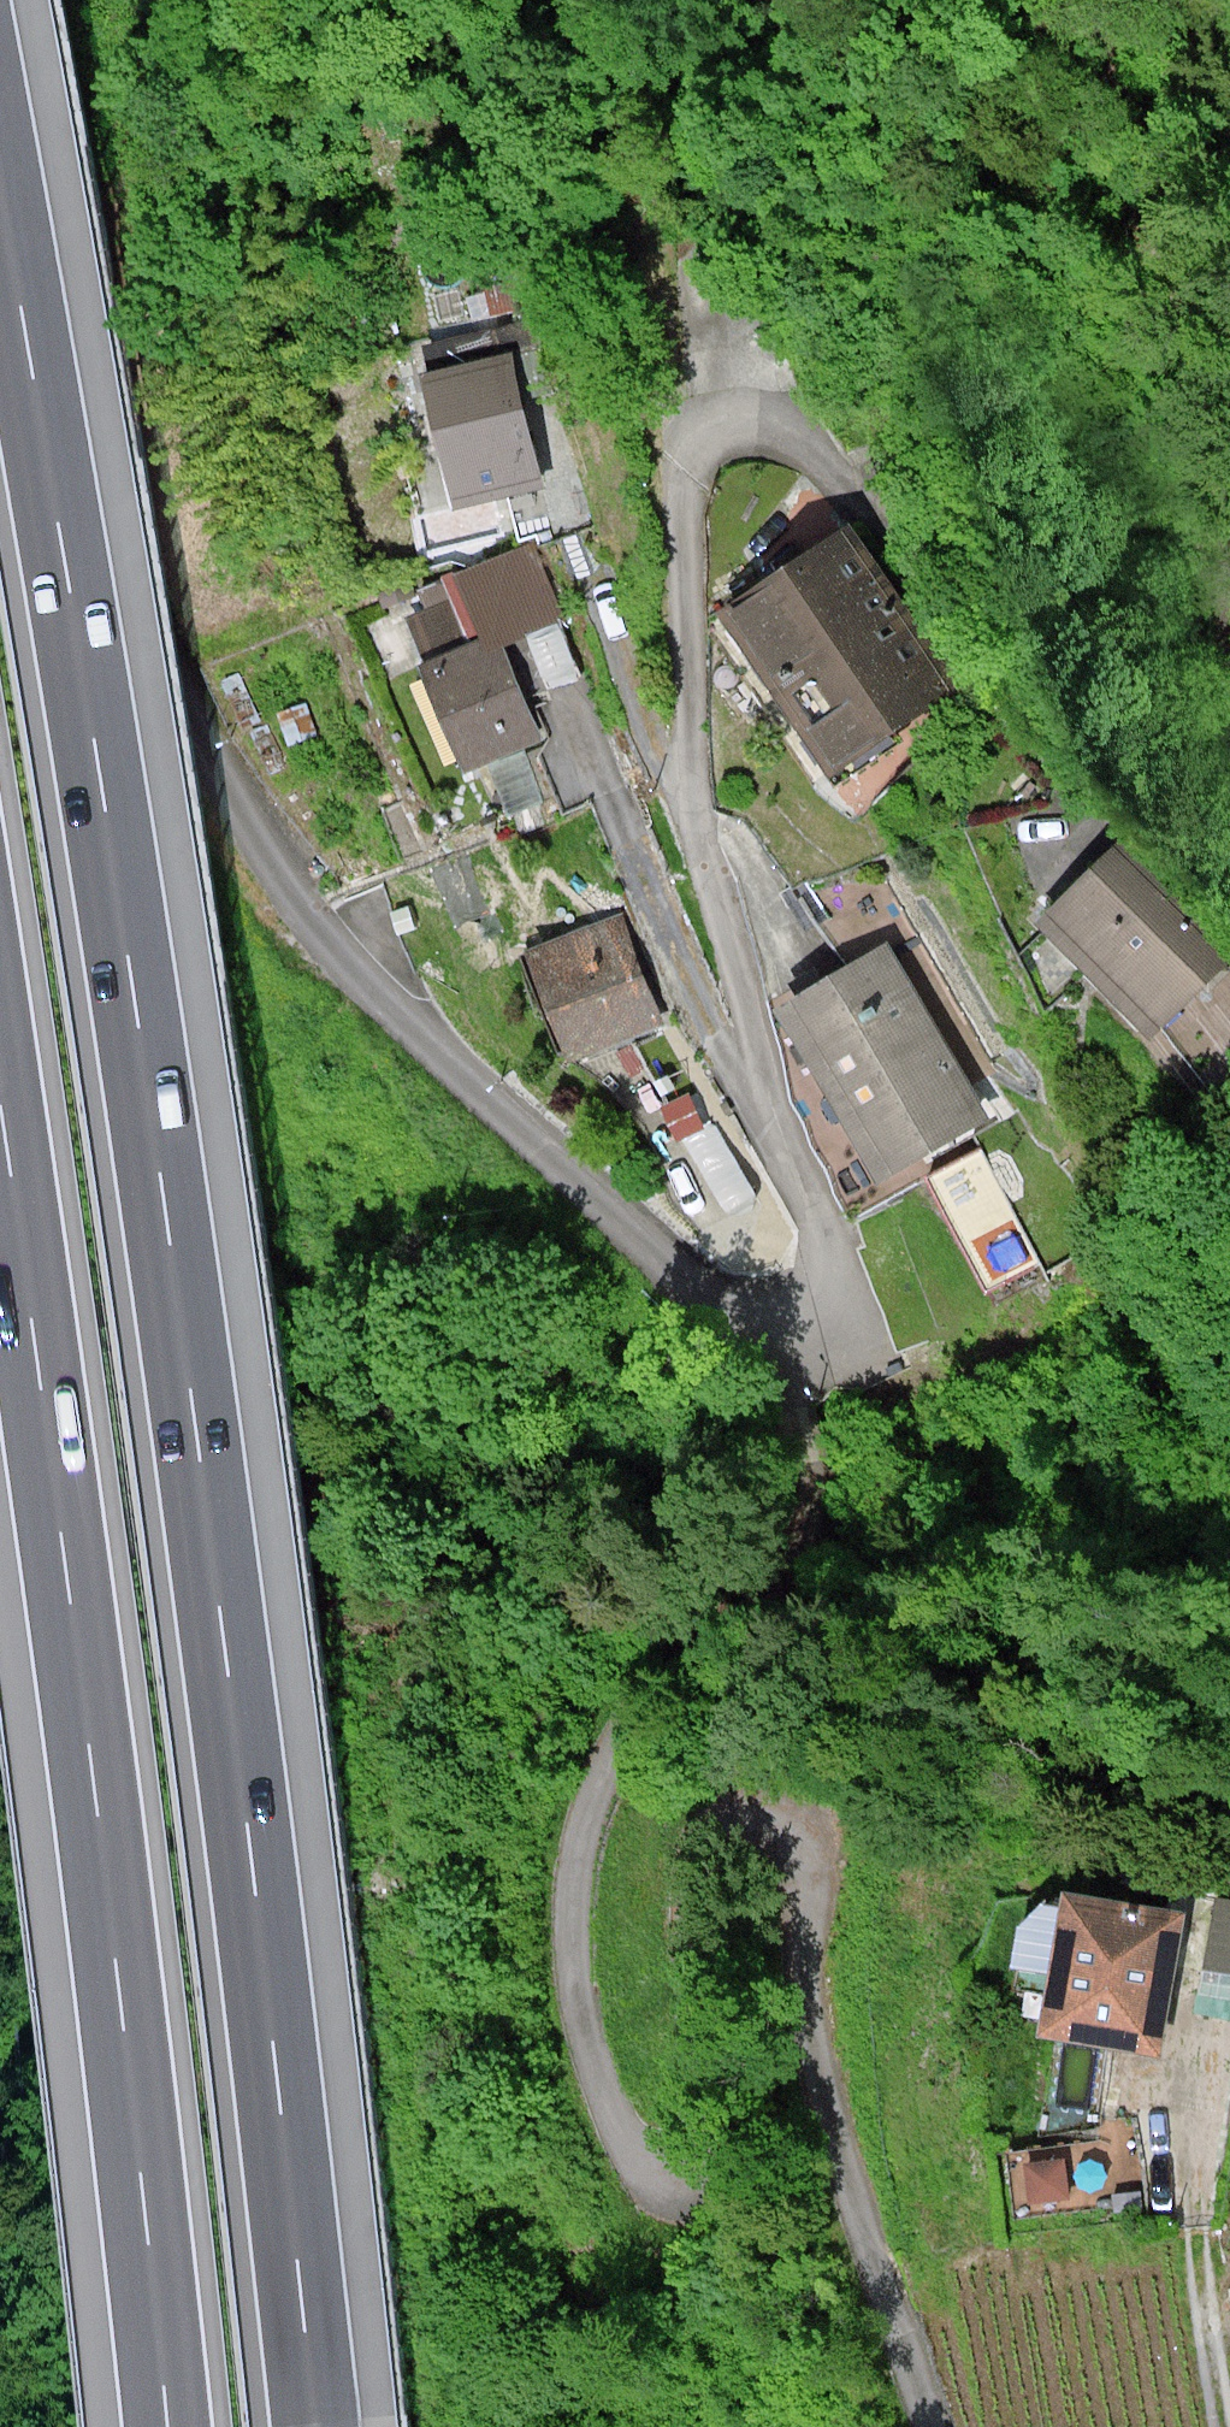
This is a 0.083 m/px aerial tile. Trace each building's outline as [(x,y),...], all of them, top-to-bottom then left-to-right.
[(528,324),(414,351),(452,511),(543,490),(514,366),(537,361),(528,324)] [(850,523),(716,614),(830,780),(963,689),(850,523)] [(565,621),(533,540),(451,576),(460,594),(481,640),(485,650),(501,643),(565,621)] [(417,589),(426,610),(460,594),(451,576),(417,589)] [(411,580),(376,593),(384,609),(416,596),(411,580)] [(426,610),(406,619),(424,662),(481,640),(460,594),(426,610)] [(424,662),(417,665),(462,777),(542,745),(501,643),(485,650),(481,640),(424,662)] [(1036,928),(1152,1043),(1229,965),(1229,956),(1119,845),(1036,928)] [(620,919),(523,957),(566,1067),(663,1029),(620,919)] [(890,944),(774,1013),(880,1191),(997,1122),(890,944)] [(1039,1263),(1009,1206),(959,1232),(989,1289),(1039,1263)] [(1180,1915),(1064,1894),(1038,2036),(1155,2056),(1163,2013),(1180,1915)] [(1219,1901),(1208,1967),(1229,1971),(1229,1903),(1219,1901)] [(1064,2158),(1025,2165),(1029,2204),(1070,2201),(1064,2158)]
